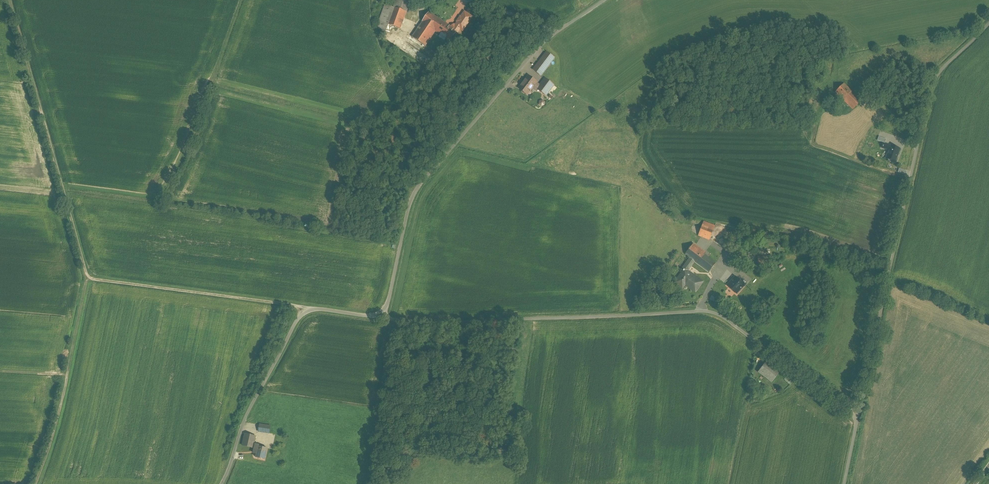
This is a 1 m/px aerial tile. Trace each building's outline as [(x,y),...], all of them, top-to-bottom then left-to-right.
[(407,13),(412,0),(396,0),(393,7),(384,3),(375,29),(386,32),(388,25),(394,8),(407,13)] [(407,13),(394,8),(388,25),(401,30),(407,13)] [(457,31),(428,12),(411,38),(426,47),(435,32),(450,42),(457,31)] [(546,52),(531,70),(542,78),(556,59),(546,52)] [(528,75),(517,88),(528,97),(533,90),(538,83),(528,75)] [(555,86),(544,78),(540,84),(538,83),(533,90),(546,98),(555,86)] [(844,82),(833,93),(851,111),(862,101),(844,82)] [(901,149),(883,143),(880,150),(887,152),(885,159),(896,163),(901,149)] [(701,224),(697,236),(710,240),(714,228),(701,224)] [(692,244),(684,255),(688,258),(682,267),(686,269),(688,271),(695,263),(709,273),(717,263),(692,244)] [(772,256),(757,257),(758,267),(772,266),(772,256)] [(677,281),(695,295),(704,283),(688,271),(686,269),(677,281)] [(739,271),(726,287),(736,295),(749,279),(739,271)] [(765,362),(758,372),(771,383),(779,373),(765,362)] [(847,384),(838,395),(845,400),(854,389),(847,384)] [(271,426),(259,424),(258,433),(270,435),(271,426)] [(257,436),(245,434),(242,447),(254,450),(257,436)] [(258,445),(255,458),(266,462),(270,449),(258,445)]
